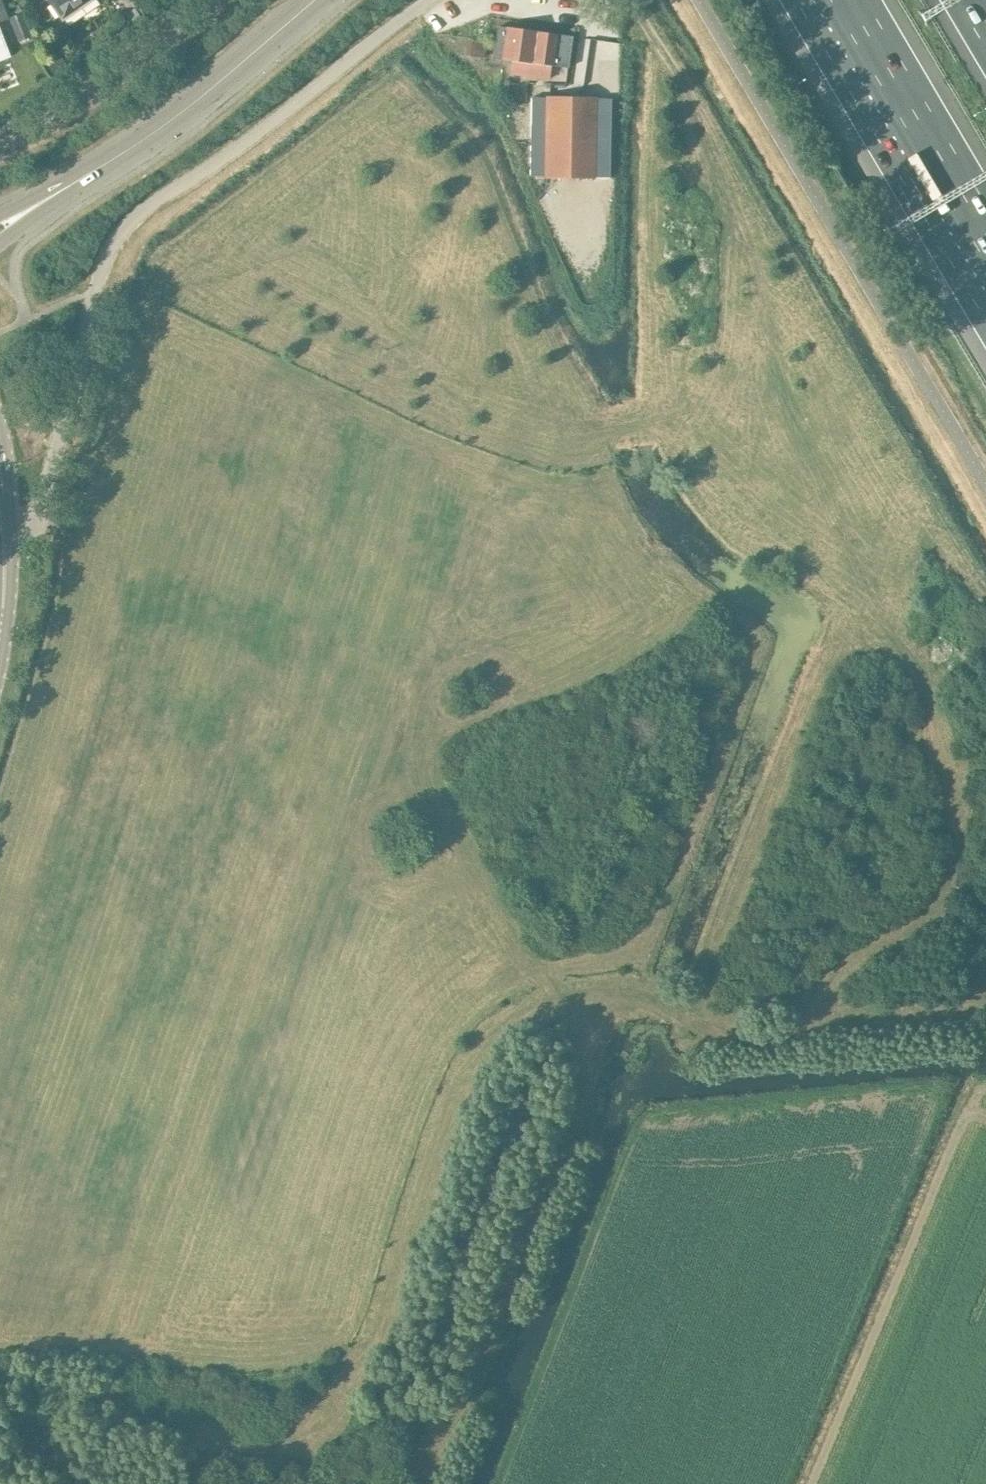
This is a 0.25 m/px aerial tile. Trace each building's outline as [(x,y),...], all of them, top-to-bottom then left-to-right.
[(63,20),(91,0),(50,0),(63,20)] [(22,16),(9,20),(18,43),(31,38),(22,16)] [(498,27),(494,58),(568,68),(572,36),(506,27),(506,28),(498,27)] [(9,57),(0,34),(0,60),(9,57)] [(486,42),(472,40),(470,55),(484,57),(486,42)] [(545,120),(545,177),(595,178),(595,120),(594,120),(594,98),(548,97),(548,120),(545,120)]
